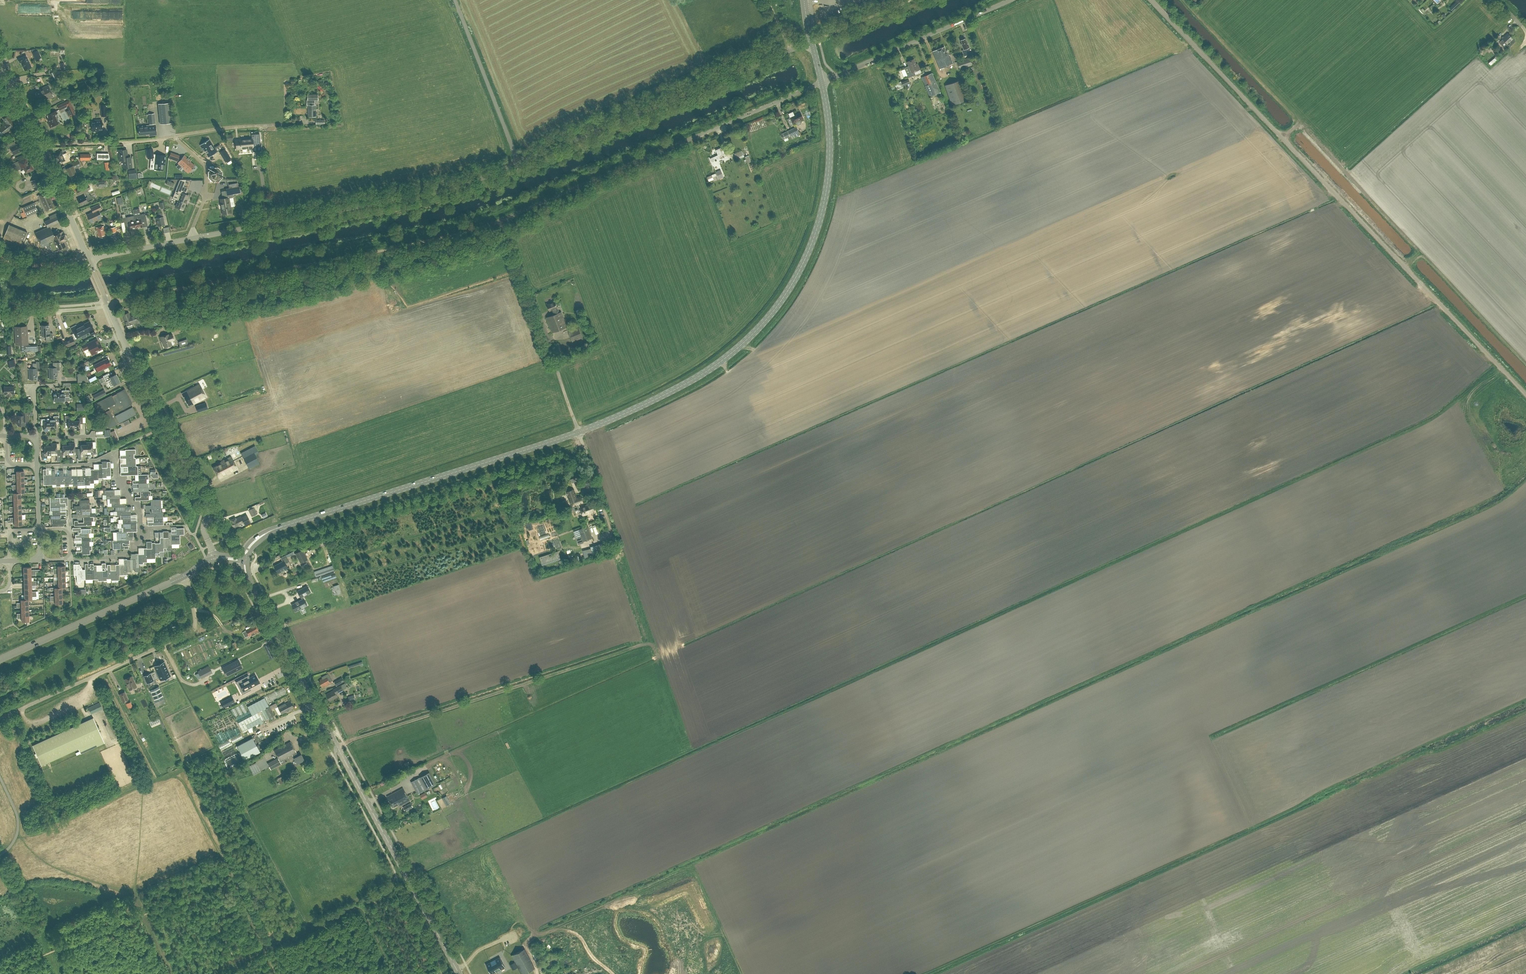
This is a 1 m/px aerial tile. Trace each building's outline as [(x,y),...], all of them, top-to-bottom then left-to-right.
[(1508,33),(1502,39),(1509,47),(1515,41),(1508,33)] [(1498,38),(1490,45),(1493,49),(1499,43),(1498,42),(1500,40),(1498,38)] [(965,39),(961,40),(962,44),(961,44),(963,49),(964,51),(962,51),(964,57),(968,55),(970,55),(968,48),(969,47),(967,44),(965,39)] [(944,47),(933,52),(940,69),(953,63),(949,55),(948,55),(947,51),(946,52),(944,47)] [(37,50),(32,53),(36,60),(41,57),(37,50)] [(31,67),(26,55),(18,59),(20,63),(21,62),(25,70),(31,67)] [(969,57),(957,61),(960,69),(972,65),(969,57)] [(908,66),(904,68),(908,78),(915,75),(914,72),(920,70),(917,64),(916,64),(914,59),(907,62),(908,66)] [(929,97),(940,92),(932,73),(922,77),(925,86),(929,97)] [(945,85),(951,105),(966,100),(959,80),(945,85)] [(893,91),(903,87),(901,81),(890,85),(893,91)] [(51,90),(48,85),(40,89),(40,90),(35,93),(37,96),(38,96),(51,90)] [(45,100),(54,96),(51,90),(38,96),(37,96),(39,101),(45,99),(45,100)] [(316,105),(314,105),(314,100),(318,100),(318,94),(307,95),(308,100),(307,100),(307,105),(308,105),(308,117),(316,116),(316,105)] [(69,100),(63,103),(57,106),(59,110),(65,107),(67,107),(71,115),(76,113),(69,100)] [(160,124),(172,123),(170,103),(158,104),(160,124)] [(47,118),(49,123),(49,124),(50,128),(55,125),(60,122),(58,117),(59,117),(56,111),(46,115),(47,115),(48,115),(49,117),(47,118)] [(795,122),(796,123),(797,124),(799,125),(800,124),(801,123),(800,121),(800,120),(803,118),(801,113),(795,115),(793,111),(788,113),(789,115),(793,123),(795,122)] [(8,115),(3,119),(6,123),(0,128),(0,129),(4,134),(15,125),(8,115)] [(92,121),(92,131),(99,131),(99,128),(102,128),(102,130),(102,120),(95,120),(95,123),(92,123),(92,121)] [(143,127),(138,127),(139,134),(150,133),(150,135),(156,135),(155,125),(143,126),(143,127)] [(798,132),(796,127),(780,134),(782,139),(798,132)] [(240,143),(239,143),(240,145),(241,149),(253,148),(253,146),(261,145),(260,134),(251,134),(251,138),(247,138),(248,139),(240,140),(240,143)] [(209,139),(200,145),(204,151),(205,151),(209,157),(216,152),(214,149),(215,148),(209,139)] [(8,144),(7,146),(8,149),(11,148),(14,154),(24,150),(21,142),(16,145),(14,141),(8,144)] [(718,155),(711,158),(713,162),(726,156),(722,147),(716,150),(718,155)] [(119,154),(119,155),(120,161),(123,160),(124,168),(132,167),(130,156),(127,157),(126,149),(124,149),(119,150),(119,154)] [(57,164),(66,160),(62,151),(53,155),(57,164)] [(744,157),(742,151),(734,154),(737,160),(744,157)] [(227,153),(222,156),(226,162),(231,159),(227,153)] [(154,169),(163,170),(163,164),(164,164),(165,155),(155,155),(155,161),(153,161),(153,168),(154,169)] [(190,161),(191,161),(184,155),(178,162),(184,168),(183,169),(188,173),(190,170),(191,170),(195,165),(190,161)] [(26,158),(13,164),(16,170),(21,167),(21,169),(24,168),(26,172),(33,169),(31,164),(29,165),(26,158)] [(72,166),(67,168),(70,176),(76,173),(74,169),(81,166),(78,160),(70,163),(72,166)] [(209,170),(209,172),(211,172),(211,173),(211,175),(211,176),(213,178),(214,178),(216,178),(217,178),(219,176),(219,173),(219,172),(217,171),(216,170),(214,170),(213,170),(209,170)] [(724,177),(721,170),(715,172),(716,173),(707,177),(709,181),(714,179),(714,181),(715,181),(719,179),(724,177)] [(42,188),(38,178),(31,181),(35,191),(42,188)] [(180,201),(177,207),(180,208),(181,209),(183,209),(184,207),(186,203),(186,202),(186,200),(187,201),(187,200),(188,196),(184,194),(186,189),(188,190),(192,179),(180,179),(175,191),(180,193),(177,200),(180,201),(179,201),(180,201)] [(215,194),(222,193),(220,184),(214,185),(215,194)] [(85,191),(86,194),(88,197),(85,198),(84,196),(81,197),(78,199),(80,205),(85,203),(88,202),(87,202),(92,199),(91,195),(89,192),(93,190),(92,188),(93,188),(91,185),(89,186),(88,185),(77,191),(78,194),(85,191)] [(239,186),(226,189),(227,195),(240,193),(239,186)] [(55,207),(47,191),(37,196),(44,212),(55,207)] [(229,198),(220,199),(223,214),(231,213),(230,207),(231,207),(229,198)] [(25,215),(36,210),(32,200),(21,205),(25,215)] [(98,211),(102,209),(99,204),(91,208),(93,212),(87,214),(91,223),(101,218),(98,211)] [(158,226),(164,225),(163,216),(162,216),(162,212),(158,213),(159,217),(156,217),(158,226)] [(51,234),(53,233),(50,226),(61,221),(57,213),(49,217),(50,219),(45,222),(47,227),(35,233),(40,243),(53,237),(51,234)] [(136,228),(142,226),(141,222),(146,221),(145,213),(134,216),(136,228)] [(129,224),(130,229),(136,228),(134,216),(122,218),(124,225),(129,224)] [(103,226),(96,227),(98,237),(99,236),(99,238),(104,237),(104,235),(105,235),(103,226)] [(22,245),(27,232),(23,230),(17,243),(22,245)] [(68,247),(67,245),(65,240),(66,239),(64,235),(62,231),(59,233),(58,231),(53,233),(51,234),(53,237),(40,243),(42,248),(49,244),(53,252),(58,250),(58,252),(62,254),(66,252),(68,247)] [(550,311),(551,310),(553,315),(546,317),(552,333),(567,327),(561,312),(559,313),(557,308),(555,302),(547,305),(550,311)] [(133,315),(134,317),(132,317),(130,318),(129,313),(123,315),(126,325),(134,323),(140,321),(140,323),(145,321),(141,312),(133,315)] [(71,328),(76,339),(89,332),(91,335),(95,333),(93,329),(94,329),(90,321),(80,326),(76,328),(75,326),(71,328)] [(46,336),(46,341),(53,341),(53,333),(49,333),(49,325),(40,326),(42,326),(42,333),(42,336),(41,336),(46,336)] [(16,344),(28,344),(27,326),(15,327),(16,344)] [(582,338),(578,327),(568,331),(572,341),(582,338)] [(168,334),(160,337),(161,340),(162,340),(165,348),(172,345),(170,341),(174,340),(172,334),(168,335),(168,334)] [(73,338),(64,341),(67,347),(76,344),(73,338)] [(84,350),(89,348),(92,355),(98,352),(97,351),(103,349),(100,344),(97,345),(96,343),(98,342),(97,339),(82,346),(84,350)] [(103,359),(102,360),(100,358),(92,362),(97,372),(111,364),(108,358),(104,360),(103,359)] [(36,371),(40,371),(39,361),(36,362),(36,363),(33,363),(33,368),(28,369),(29,369),(29,372),(30,372),(30,379),(28,379),(37,379),(36,371)] [(56,370),(60,370),(59,362),(53,363),(53,368),(48,368),(49,368),(49,371),(50,371),(50,378),(48,378),(57,378),(56,370)] [(78,382),(89,382),(85,373),(77,374),(78,378),(80,378),(80,382),(78,382)] [(114,385),(120,382),(116,374),(110,377),(109,373),(103,376),(106,382),(108,381),(111,387),(114,385)] [(192,404),(206,397),(199,384),(182,393),(188,405),(192,404)] [(136,414),(132,407),(130,408),(129,405),(131,403),(124,389),(117,393),(112,396),(112,395),(97,403),(101,410),(101,409),(103,413),(102,413),(109,428),(116,424),(119,422),(119,423),(136,414)] [(65,397),(70,397),(70,390),(62,390),(62,394),(54,394),(54,402),(55,402),(54,400),(61,400),(61,401),(64,401),(65,402),(65,397)] [(25,425),(25,421),(29,421),(29,419),(28,412),(21,412),(21,415),(17,415),(18,425),(25,425)] [(50,428),(56,428),(56,422),(59,422),(59,416),(53,416),(54,419),(50,419),(50,421),(50,428)] [(74,420),(74,418),(70,418),(70,416),(65,416),(65,422),(68,422),(68,428),(74,428),(74,420)] [(78,420),(74,420),(74,428),(74,430),(80,430),(80,424),(83,423),(83,417),(78,418),(78,420)] [(50,421),(46,421),(46,419),(41,419),(41,425),(44,425),(44,431),(50,431),(50,428),(50,421)] [(69,452),(73,452),(73,455),(78,455),(78,451),(78,449),(75,449),(74,442),(68,443),(68,445),(69,445),(69,452)] [(86,442),(86,444),(87,444),(87,451),(91,451),(91,454),(96,454),(96,448),(93,448),(92,442),(86,442)] [(60,449),(57,449),(56,443),(50,443),(50,446),(51,446),(51,453),(55,453),(55,455),(60,455),(60,451),(60,449)] [(81,458),(81,457),(83,457),(83,454),(87,454),(87,451),(87,444),(86,444),(81,445),(81,451),(78,451),(78,455),(78,457),(78,458),(81,458)] [(68,445),(63,445),(63,451),(60,451),(60,455),(60,458),(65,457),(65,455),(69,454),(69,452),(69,445),(68,445)] [(255,454),(258,452),(255,445),(241,453),(243,456),(253,451),(255,454)] [(51,446),(50,446),(45,446),(45,452),(42,452),(42,458),(47,458),(47,455),(51,455),(51,453),(51,446)] [(120,458),(125,458),(134,458),(134,454),(135,454),(135,449),(125,449),(125,455),(120,455),(120,458)] [(253,451),(243,456),(249,469),(260,463),(253,451)] [(213,467),(219,478),(238,469),(231,456),(221,461),(221,462),(218,464),(218,465),(213,467)] [(136,466),(136,457),(134,458),(125,458),(126,463),(120,463),(120,467),(127,467),(127,466),(136,466)] [(111,476),(110,467),(110,462),(107,462),(107,467),(102,467),(102,478),(107,477),(107,476),(111,476)] [(99,464),(99,467),(99,469),(94,469),(93,469),(94,480),(98,479),(98,478),(102,478),(102,467),(102,464),(99,464)] [(122,472),(120,472),(120,475),(122,475),(127,475),(138,475),(141,474),(141,466),(138,466),(136,466),(127,466),(127,467),(128,472),(122,472)] [(43,485),(52,484),(52,474),(51,474),(46,474),(46,469),(43,469),(43,485)] [(77,475),(77,485),(86,485),(85,475),(85,469),(82,469),(82,475),(77,475)] [(94,483),(94,480),(93,469),(94,469),(90,469),(90,475),(85,475),(86,485),(90,485),(90,483),(94,483)] [(56,484),(56,486),(61,486),(61,484),(60,484),(60,476),(55,476),(55,470),(51,470),(51,474),(52,474),(52,484),(56,484)] [(69,486),(69,484),(69,475),(68,475),(63,476),(63,470),(60,470),(60,476),(60,484),(61,484),(64,484),(64,486),(69,486)] [(73,485),(77,485),(77,475),(72,475),(71,470),(68,470),(68,475),(69,475),(69,484),(73,484),(73,485)] [(138,480),(133,480),(133,483),(138,483),(147,483),(146,479),(148,479),(148,474),(141,474),(138,475),(138,480)] [(575,481),(577,489),(592,484),(590,477),(575,481)] [(138,488),(133,488),(133,492),(134,492),(140,492),(140,491),(149,491),(148,483),(147,483),(138,483),(138,488)] [(114,490),(111,490),(104,490),(104,495),(106,495),(106,499),(110,499),(110,498),(120,498),(120,495),(115,495),(114,490)] [(572,507),(579,505),(583,503),(581,495),(577,497),(574,490),(567,492),(572,507)] [(140,497),(135,497),(135,500),(142,500),(149,500),(151,500),(152,500),(152,495),(151,496),(150,491),(149,491),(140,491),(140,492),(140,497)] [(60,497),(50,498),(50,506),(60,506),(66,506),(66,505),(66,503),(60,503),(60,497)] [(112,507),(115,507),(125,506),(126,506),(125,503),(120,503),(120,498),(110,498),(110,499),(110,503),(111,503),(112,507)] [(145,504),(143,505),(143,509),(145,509),(151,508),(161,508),(161,499),(152,500),(151,500),(151,505),(145,505),(145,504)] [(74,509),(81,509),(90,508),(89,500),(79,500),(79,505),(74,506),(74,509)] [(589,513),(594,511),(592,503),(580,507),(579,505),(572,507),(574,512),(581,509),(583,516),(589,513)] [(50,506),(50,511),(52,511),(52,515),(60,514),(60,515),(66,514),(66,511),(60,511),(60,506),(50,506)] [(115,507),(115,511),(117,511),(117,515),(120,515),(131,514),(131,515),(131,511),(125,511),(125,506),(115,507)] [(254,507),(248,510),(252,516),(257,513),(254,507)] [(81,509),(81,514),(73,514),(73,517),(83,517),(90,517),(90,516),(90,513),(92,513),(91,508),(90,508),(81,509)] [(146,514),(146,517),(153,517),(160,516),(163,516),(163,512),(161,512),(161,508),(151,508),(145,509),(146,512),(149,512),(150,513),(146,514)] [(63,523),(66,523),(66,519),(61,520),(60,515),(60,514),(52,515),(50,515),(50,519),(52,519),(52,526),(63,526),(63,523)] [(122,519),(122,523),(131,523),(136,523),(136,520),(131,520),(131,515),(131,514),(120,515),(120,519),(122,519)] [(234,526),(234,527),(241,524),(241,523),(243,522),(243,523),(244,522),(245,524),(244,525),(245,525),(250,522),(247,515),(242,517),(241,516),(236,518),(237,520),(235,520),(234,518),(230,520),(231,522),(233,526),(234,526)] [(74,526),(92,525),(92,521),(94,521),(93,516),(90,516),(90,517),(83,517),(83,522),(78,522),(78,520),(74,521),(74,526)] [(153,522),(148,522),(148,525),(163,525),(163,516),(160,516),(153,517),(153,522)] [(127,532),(137,531),(137,528),(131,528),(131,523),(122,523),(121,523),(121,528),(123,528),(123,531),(123,532),(127,531),(127,532)] [(593,538),(588,526),(578,529),(583,541),(593,538)] [(91,528),(81,529),(81,527),(78,527),(78,531),(81,531),(81,532),(79,532),(79,534),(75,534),(75,538),(81,537),(89,537),(89,533),(91,533),(91,528)] [(180,544),(180,535),(184,534),(184,528),(176,528),(176,534),(171,534),(172,544),(180,544)] [(122,540),(129,540),(130,540),(133,540),(132,536),(127,537),(127,532),(127,531),(123,532),(123,531),(116,532),(117,540),(122,540)] [(159,532),(160,537),(160,543),(155,543),(155,553),(160,553),(159,551),(164,551),(163,548),(163,538),(163,532),(159,532)] [(172,550),(172,546),(172,544),(171,534),(171,532),(168,532),(168,537),(163,538),(163,548),(168,548),(168,550),(172,550)] [(90,545),(90,542),(91,541),(91,537),(89,537),(81,537),(81,543),(76,543),(76,546),(81,546),(90,545)] [(113,549),(114,549),(128,548),(128,545),(123,545),(123,542),(125,544),(129,543),(129,540),(122,540),(117,540),(112,540),(113,549)] [(147,559),(155,558),(155,553),(155,543),(155,542),(152,543),(152,548),(147,548),(146,548),(147,559)] [(81,546),(81,551),(76,551),(76,554),(90,554),(90,550),(92,550),(91,545),(90,545),(81,546)] [(139,564),(143,564),(143,562),(147,562),(147,559),(146,548),(147,548),(143,548),(143,554),(138,554),(139,564)] [(308,559),(303,549),(296,553),(301,563),(308,559)] [(293,551),(280,558),(283,562),(274,566),(278,573),(288,568),(286,563),(289,561),(288,557),(294,554),(293,551)] [(131,571),(131,569),(135,569),(135,571),(139,571),(139,564),(138,554),(138,553),(135,553),(135,559),(130,559),(127,559),(127,572),(131,571)] [(555,553),(541,557),(543,563),(557,559),(555,553)] [(119,575),(127,574),(127,572),(127,559),(124,559),(124,564),(119,565),(119,575)] [(90,567),(88,568),(88,564),(85,564),(85,569),(85,579),(94,579),(94,569),(93,569),(93,563),(90,563),(90,567)] [(94,565),(93,563),(93,569),(94,569),(94,579),(98,579),(98,581),(102,580),(102,570),(97,571),(96,565),(94,565)] [(106,569),(106,565),(105,563),(102,563),(102,565),(102,570),(102,580),(107,580),(107,579),(110,578),(111,578),(110,570),(110,564),(107,565),(107,570),(106,569)] [(74,575),(77,575),(77,581),(81,581),(81,580),(85,579),(85,569),(80,569),(80,564),(73,564),(74,575)] [(119,580),(119,578),(119,575),(119,565),(119,564),(115,564),(116,570),(110,570),(111,578),(110,578),(111,580),(119,580)] [(331,564),(313,569),(315,574),(332,569),(331,564)] [(308,585),(298,591),(301,598),(302,598),(302,599),(304,598),(303,597),(311,592),(308,585)] [(296,603),(292,605),(295,611),(304,607),(304,606),(308,605),(304,598),(302,599),(301,600),(299,601),(298,600),(296,602),(295,601),(296,603)] [(251,635),(251,636),(255,634),(254,633),(258,631),(255,625),(245,630),(242,632),(245,637),(248,635),(248,636),(251,635)] [(242,667),(238,660),(226,666),(230,674),(242,667)] [(171,676),(164,662),(164,661),(153,666),(154,666),(156,671),(158,675),(160,680),(160,681),(164,679),(164,680),(167,678),(171,676)] [(209,666),(198,672),(201,677),(212,672),(209,666)] [(149,674),(150,673),(143,676),(144,676),(147,683),(147,684),(154,681),(153,680),(152,681),(149,674)] [(322,687),(333,681),(328,673),(321,677),(322,678),(320,679),(320,681),(319,681),(322,687)] [(255,675),(250,678),(248,675),(238,680),(243,690),(259,682),(255,675)] [(129,690),(136,686),(132,676),(124,679),(129,690)] [(343,690),(343,689),(347,687),(345,683),(341,685),(334,689),(334,690),(326,694),(330,701),(338,697),(336,693),(343,690)] [(155,702),(164,698),(158,686),(150,690),(155,702)] [(119,694),(123,702),(128,700),(124,692),(119,694)] [(232,696),(223,701),(225,706),(234,701),(232,696)] [(270,706),(266,697),(249,706),(253,715),(239,722),(243,731),(276,715),(273,710),(273,709),(271,706),(270,706)] [(285,703),(277,707),(281,714),(291,708),(291,707),(292,707),(290,701),(285,704),(285,703)] [(99,702),(88,707),(91,713),(102,708),(99,702)] [(93,717),(86,720),(32,745),(36,753),(35,754),(36,758),(38,757),(41,765),(78,748),(81,753),(104,742),(93,717)] [(236,746),(244,760),(260,751),(252,737),(236,746)] [(290,741),(274,750),(277,758),(267,763),(270,769),(281,763),(279,761),(292,754),(296,763),(304,759),(301,754),(298,755),(290,741)] [(436,784),(430,772),(411,782),(418,794),(436,784)] [(392,807),(398,804),(399,806),(409,800),(403,788),(387,797),(392,807)] [(279,814),(266,821),(269,827),(282,819),(279,814)] [(534,944),(529,946),(535,961),(540,959),(534,944)] [(522,973),(535,967),(525,948),(512,955),(522,973)] [(505,967),(500,956),(499,957),(500,957),(496,960),(495,959),(490,962),(491,962),(487,965),(486,964),(491,973),(492,973),(491,973),(495,971),(496,972),(501,969),(500,968),(505,966),(505,967)]
